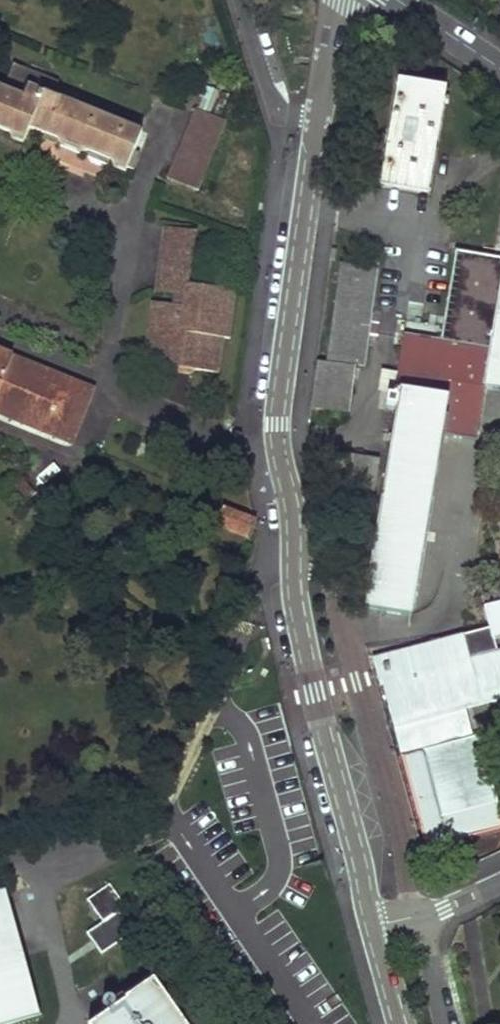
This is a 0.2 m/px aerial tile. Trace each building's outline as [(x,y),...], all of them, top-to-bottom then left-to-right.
[(22,138),(26,127),(126,165),(140,131),(49,95),(54,81),(9,63),(0,87),(0,129),(22,138)] [(446,89),(400,81),(382,182),(430,191),(446,89)] [(193,108),(167,176),(197,188),(223,121),(193,108)] [(194,227),(167,223),(157,286),(172,288),(173,286),(184,288),(186,278),(194,227)] [(379,267),(342,264),(331,358),(366,363),(379,267)] [(233,285),(186,278),(184,288),(173,286),(172,288),(170,299),(149,296),(140,349),(164,352),(192,357),(191,365),(214,368),(219,333),(225,333),(233,285)] [(406,336),(400,374),(407,374),(367,609),(411,616),(443,434),(478,440),(487,388),(499,390),(499,310),(494,349),(406,336)] [(73,441),(94,390),(0,352),(0,411),(73,441)] [(192,357),(164,352),(162,360),(191,365),(192,357)] [(356,367),(321,362),(316,406),(349,410),(356,367)] [(381,459),(332,451),(329,470),(333,470),(331,489),(375,497),(381,459)] [(17,472),(6,482),(21,500),(24,503),(26,501),(36,493),(17,472)] [(220,510),(214,529),(228,533),(248,538),(252,524),(251,522),(251,520),(220,510)] [(484,607),(490,628),(463,635),(445,640),(442,638),(430,640),(427,646),(429,653),(383,665),(387,681),(383,683),(402,756),(426,749),(444,817),(499,803),(481,735),(474,737),(467,709),(499,701),(499,603),(484,607)] [(86,932),(100,953),(132,933),(118,912),(123,906),(109,883),(87,899),(101,922),(86,932)] [(42,1020),(8,896),(0,898),(0,1023),(27,1023),(42,1020)] [(156,986),(130,1004),(130,1005),(103,1023),(183,1023),(156,986)]
